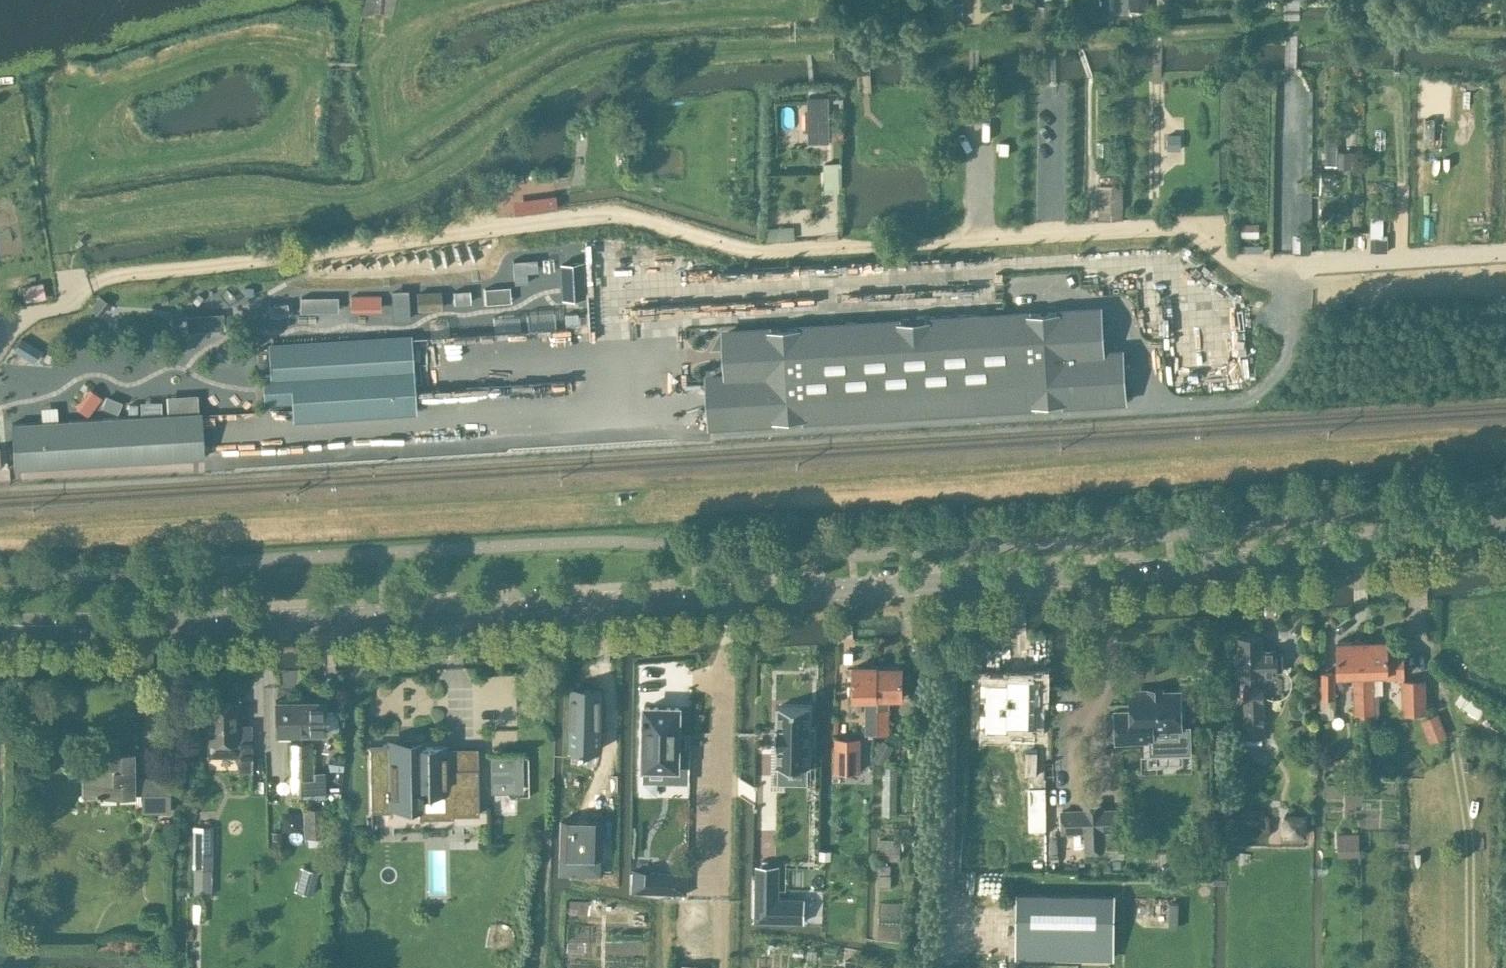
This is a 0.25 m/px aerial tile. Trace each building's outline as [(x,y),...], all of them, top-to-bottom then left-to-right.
[(1131,11),(1149,11),(1149,0),(1131,0),(1131,11)] [(955,1),(944,1),(944,17),(955,17),(955,1)] [(808,113),(805,113),(806,131),(808,131),(808,143),(811,143),(830,143),(829,96),(810,97),(807,96),(808,113)] [(1435,119),(1425,119),(1424,142),(1434,143),(1435,119)] [(1181,134),(1168,134),(1168,149),(1181,149),(1181,134)] [(1001,142),(1000,153),(1009,154),(1010,142),(1001,142)] [(1326,142),(1326,165),(1338,165),(1338,168),(1352,168),(1351,151),(1338,151),(1338,142),(1326,142)] [(839,163),(826,163),(827,192),(840,192),(839,163)] [(1122,185),(1100,185),(1100,219),(1122,219),(1122,185)] [(556,194),(513,200),(514,214),(558,208),(556,194)] [(706,207),(698,207),(697,220),(705,220),(706,207)] [(1303,209),(1288,210),(1288,221),(1303,221),(1303,209)] [(1260,223),(1241,223),(1241,236),(1260,236),(1260,223)] [(793,226),(766,228),(767,239),(794,238),(793,226)] [(697,227),(696,238),(707,239),(708,228),(697,227)] [(1302,234),(1293,234),(1293,251),(1302,251),(1309,251),(1309,249),(1309,234),(1302,234)] [(1371,246),(1371,251),(1388,252),(1388,245),(1388,238),(1371,238),(1371,246)] [(661,241),(661,254),(671,254),(671,241),(661,241)] [(45,297),(41,282),(20,286),(24,301),(45,297)] [(100,297),(91,309),(101,317),(110,305),(100,297)] [(728,379),(709,381),(711,424),(1127,400),(1124,356),(1089,358),(1086,314),(725,336),(728,379)] [(270,380),(264,380),(266,400),(292,398),(293,417),(415,408),(410,337),(410,335),(268,346),(270,380)] [(197,395),(166,397),(167,411),(198,410),(197,395)] [(203,456),(201,412),(12,423),(15,467),(203,456)] [(1264,649),(1264,634),(1240,635),(1241,676),(1264,676),(1264,673),(1278,673),(1278,670),(1282,670),(1282,652),(1277,652),(1277,649),(1264,649)] [(1365,713),(1364,715),(1376,715),(1375,672),(1389,671),(1389,674),(1404,674),(1404,640),(1388,641),(1388,639),(1366,640),(1368,713),(1365,713)] [(1368,713),(1366,640),(1338,640),(1339,673),(1353,673),(1354,716),(1364,715),(1365,713),(1368,713)] [(903,664),(878,665),(880,699),(880,734),(890,734),(890,698),(904,698),(903,664)] [(878,665),(854,666),(855,676),(856,699),(868,699),(868,709),(867,709),(867,734),(880,734),(880,699),(878,665)] [(994,693),(990,693),(990,719),(994,719),(994,721),(1021,721),(1022,721),(1022,669),(1021,669),(1021,673),(994,673),(994,693)] [(1050,669),(1022,669),(1022,721),(1023,721),(1023,717),(1050,717),(1050,669)] [(1334,698),(1334,672),(1323,672),(1323,698),(1334,698)] [(1427,712),(1426,680),(1403,680),(1403,712),(1427,712)] [(602,686),(574,686),(574,746),(602,746),(602,686)] [(1264,711),(1264,687),(1244,687),(1245,712),(1245,736),(1265,736),(1264,711)] [(1486,706),(1463,690),(1456,700),(1479,716),(1486,706)] [(1132,711),(1118,712),(1118,740),(1153,739),(1153,749),(1193,748),(1192,726),(1184,726),(1183,693),(1152,693),(1152,691),(1132,691),(1132,711)] [(300,698),(275,698),(276,731),(301,731),(300,698)] [(322,699),(300,699),(301,731),(323,730),(322,699)] [(238,723),(238,700),(227,700),(206,700),(207,756),(237,756),(237,771),(252,771),(252,723),(238,723)] [(646,766),(645,780),(668,780),(689,781),(690,748),(679,748),(680,706),(647,706),(646,766)] [(776,745),(778,745),(777,766),(780,766),(807,766),(809,766),(810,745),(815,745),(815,727),(810,726),(810,706),(778,706),(778,726),(777,726),(776,745)] [(1437,713),(1421,720),(1430,742),(1446,735),(1437,713)] [(882,742),(875,738),(874,750),(877,751),(873,759),(885,765),(895,745),(883,739),(882,742)] [(386,742),(370,742),(371,810),(393,809),(393,802),(419,802),(418,788),(450,787),(451,811),(453,811),(479,811),(479,801),(478,767),(477,767),(454,767),(446,767),(446,746),(446,745),(418,746),(418,740),(390,740),(390,742),(386,742)] [(838,740),(837,768),(859,769),(860,741),(838,740)] [(311,742),(301,743),(302,772),(312,772),(311,742)] [(301,743),(290,743),(291,772),(302,772),(301,743)] [(133,779),(132,752),(83,754),(84,793),(144,792),(144,810),(170,809),(169,778),(133,779)] [(524,756),(490,757),(491,792),(525,792),(525,791),(524,756)] [(343,760),(331,760),(331,771),(343,771),(343,760)] [(899,766),(882,766),(881,815),(899,815),(899,766)] [(302,772),(291,772),(291,793),(302,793),(302,772)] [(312,772),(302,772),(302,793),(312,793),(325,793),(324,772),(312,772)] [(1104,808),(1104,803),(1084,803),(1084,808),(1062,809),(1063,831),(1085,830),(1085,851),(1106,851),(1105,830),(1126,829),(1125,807),(1104,808)] [(325,807),(305,808),(306,836),(326,835),(325,807)] [(1307,834),(1307,813),(1285,813),(1285,835),(1307,834)] [(601,822),(561,822),(561,866),(601,866),(601,822)] [(213,825),(194,825),(193,894),(210,894),(210,869),(212,869),(213,825)] [(1360,856),(1360,832),(1338,833),(1338,857),(1360,856)] [(901,839),(880,839),(880,857),(879,874),(879,888),(892,888),(893,860),(901,860),(901,849),(904,849),(904,841),(901,841),(901,839)] [(318,870),(300,866),(295,889),(313,893),(318,870)] [(636,871),(635,891),(687,892),(687,872),(636,871)] [(757,881),(756,919),(778,920),(804,920),(804,898),(779,898),(779,881),(757,881)] [(1114,896),(1019,894),(1018,956),(1113,958),(1114,896)]
